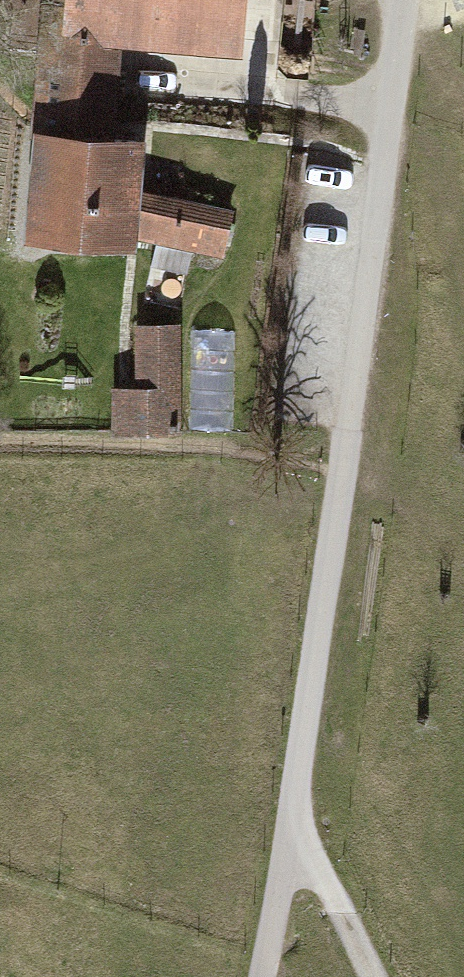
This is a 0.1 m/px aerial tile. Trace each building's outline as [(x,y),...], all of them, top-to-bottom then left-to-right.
[(33,233),(127,241),(128,227),(221,249),(230,214),(132,191),(136,141),(107,138),(89,137),(98,6),(182,12),(182,37),(232,40),(235,0),(53,0),(33,233)] [(114,31),(182,37),(182,12),(98,6),(89,137),(107,138),(114,31)] [(117,389),(117,430),(178,430),(178,327),(138,326),(137,389),(117,389)]
